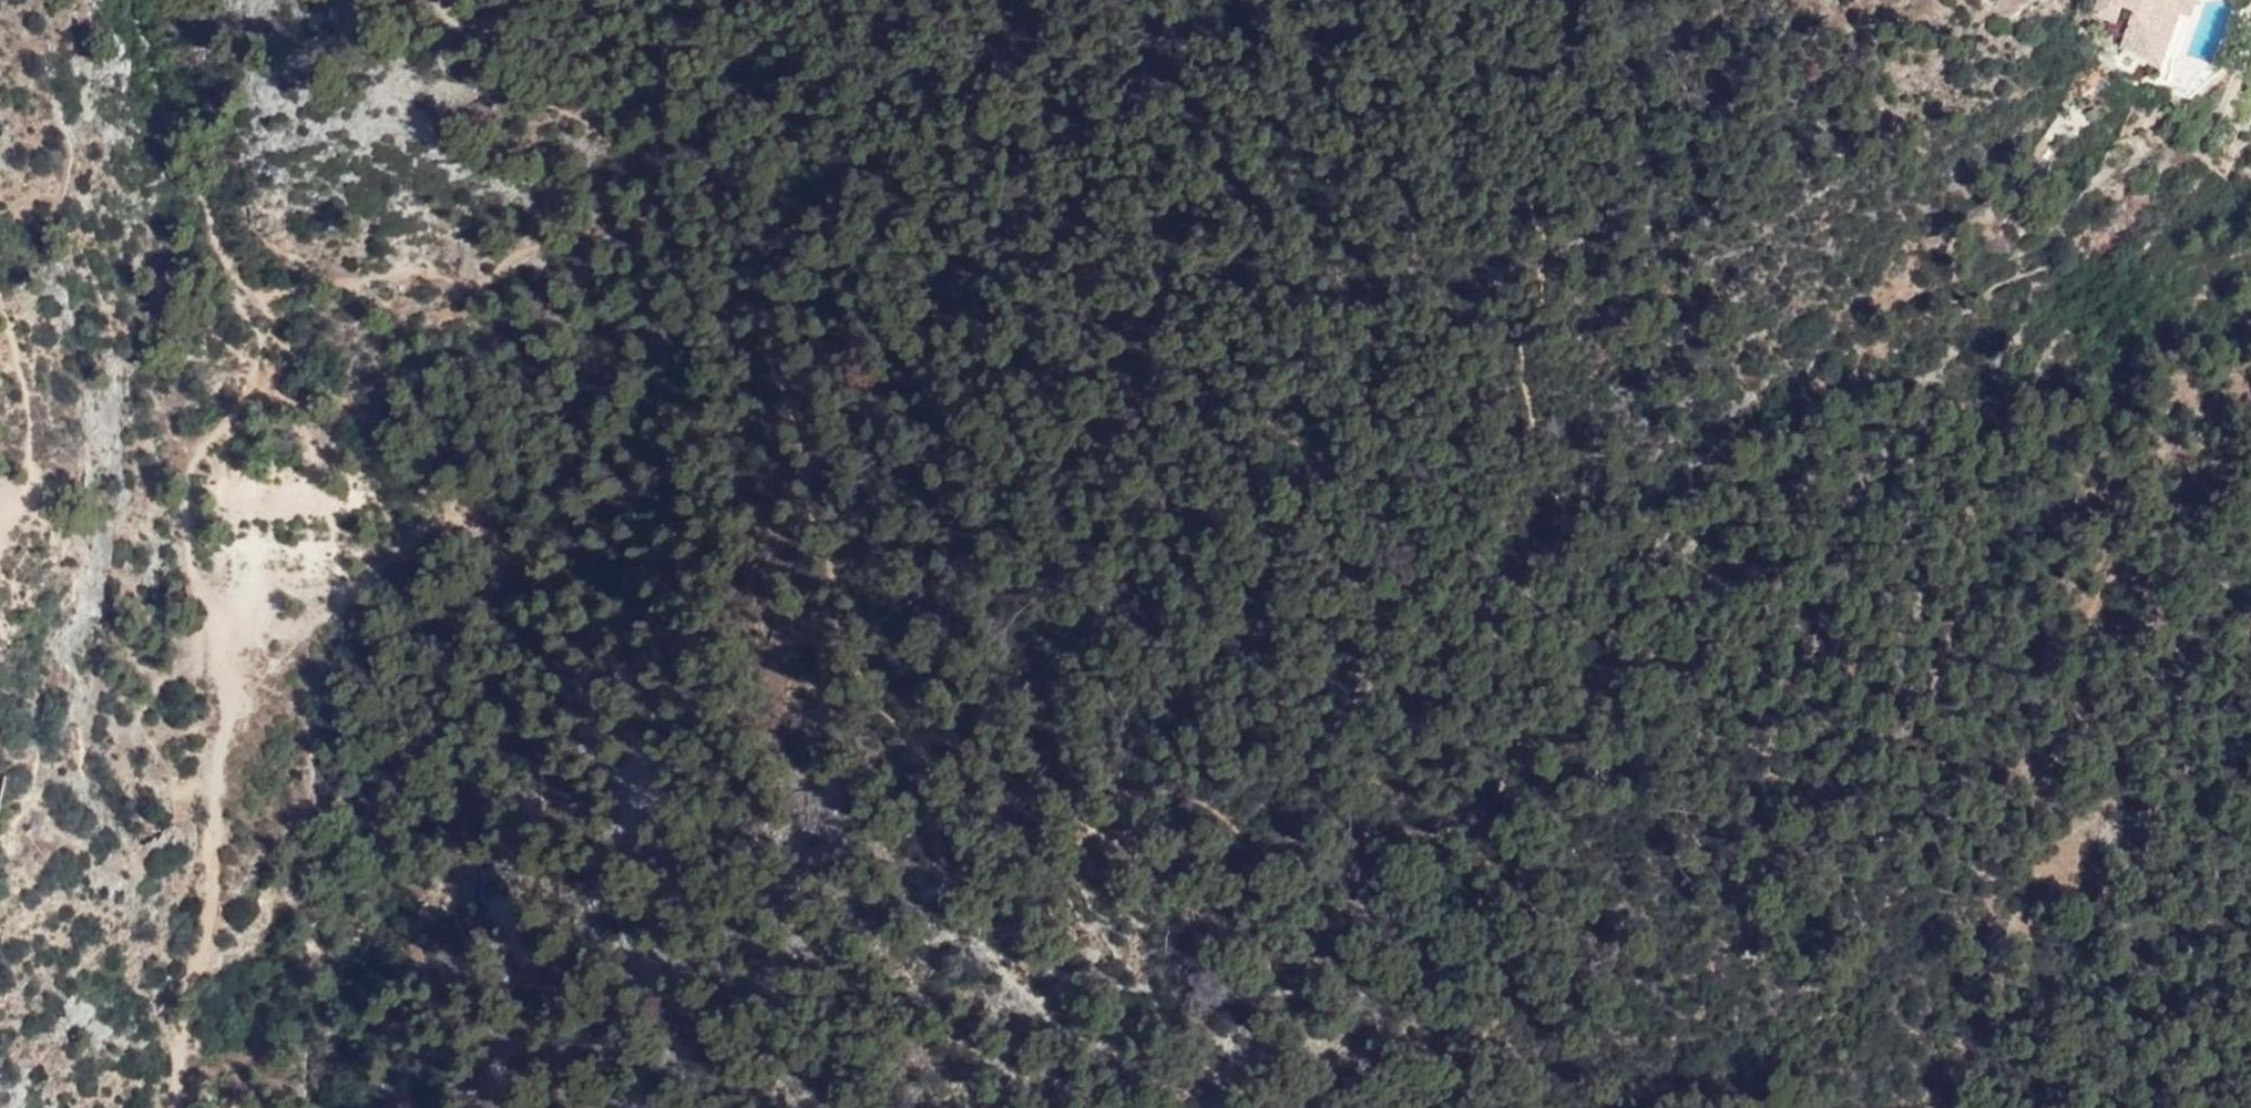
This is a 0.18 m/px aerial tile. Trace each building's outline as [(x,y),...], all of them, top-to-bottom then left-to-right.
[(2122,6),(2124,0),(2098,0),(2093,13),(2115,23),(2122,6)] [(2150,58),(2158,38),(2171,37),(2181,11),(2177,10),(2180,0),(2141,0),(2137,12),(2133,10),(2119,47),(2150,58)] [(2133,10),(2137,12),(2141,0),(2124,0),(2122,6),(2133,10)] [(2119,47),(2158,70),(2171,37),(2158,38),(2150,58),(2119,47)]
